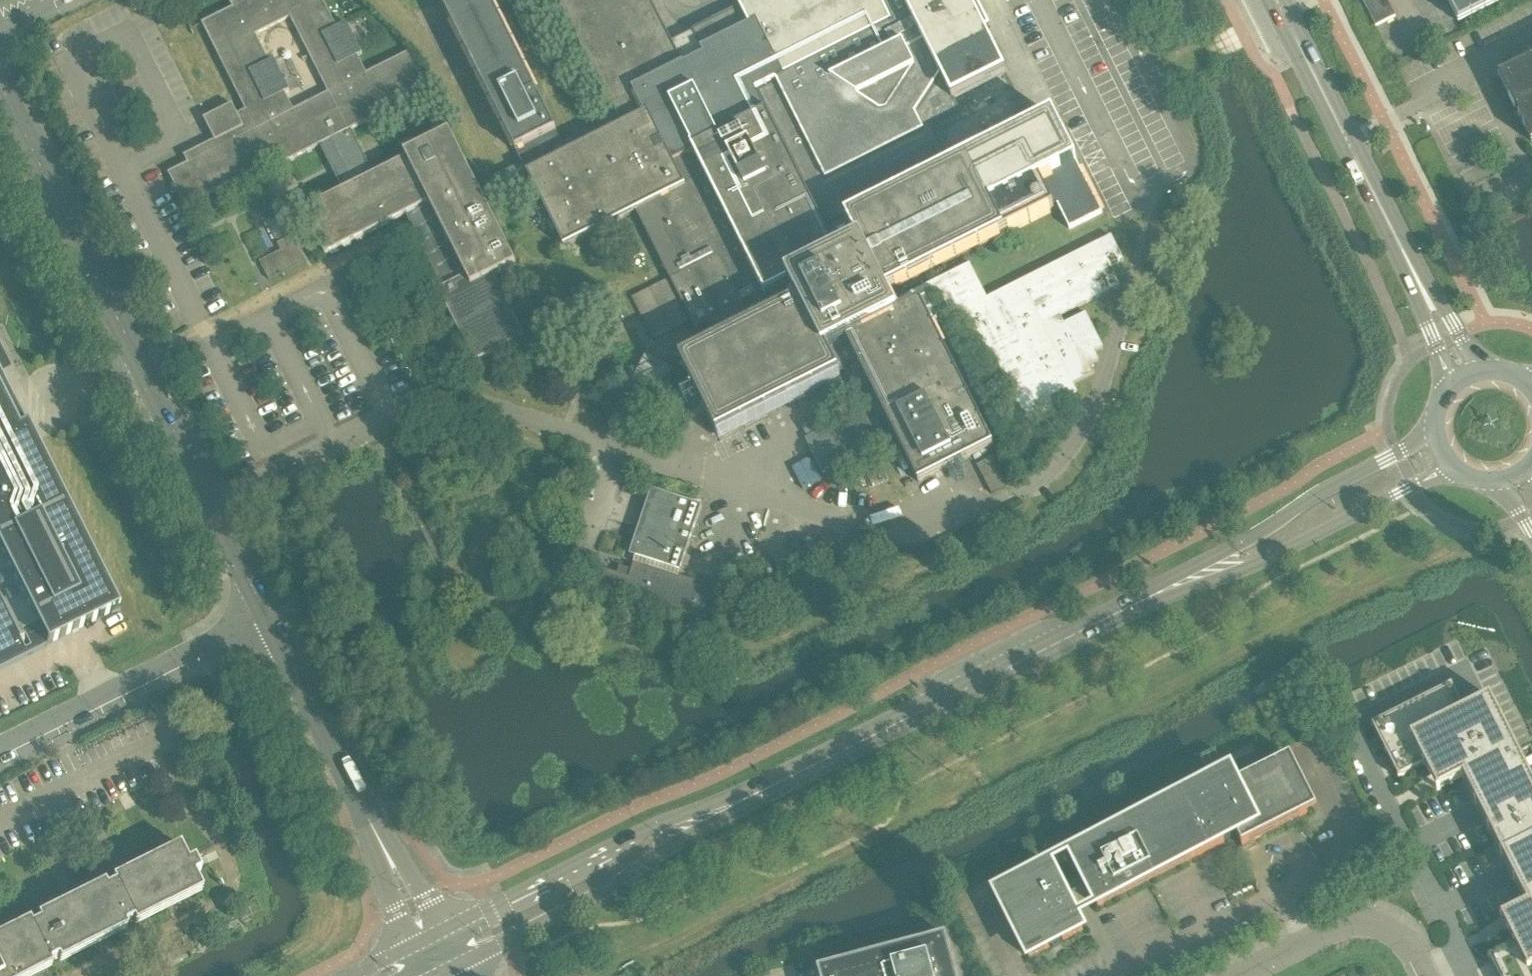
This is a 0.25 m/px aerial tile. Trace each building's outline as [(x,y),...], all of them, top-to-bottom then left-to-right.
[(1102,214),(1053,116),(952,166),(932,127),(961,112),(954,99),(1006,74),(969,0),(755,0),(672,42),(651,0),(557,0),(610,105),(612,104),(618,115),(561,144),(555,132),(556,132),(490,0),(442,0),(440,1),(515,152),(535,142),(541,154),(477,186),(449,132),(406,154),(408,158),(374,175),(351,129),(380,114),(377,109),(426,85),(409,52),(366,74),(357,56),(362,54),(347,24),(337,28),(323,0),(234,0),(230,2),(233,8),(202,23),(246,110),(238,114),(233,104),(204,119),(215,140),(184,156),(188,163),(169,173),(185,206),(272,163),(275,168),(320,145),(343,190),(303,210),(312,229),(314,229),(318,238),(317,238),(325,255),(407,214),(444,288),(438,290),(475,363),(525,338),(493,275),(515,263),(481,196),(525,174),(562,248),(636,211),(695,328),(744,304),(742,302),(762,292),(763,295),(788,282),(798,303),(679,362),(717,438),(839,376),(838,374),(850,368),(870,408),(805,440),(823,475),(887,443),(876,421),(885,417),(918,483),(993,446),(920,301),(939,291),(974,360),(991,351),(1030,428),(1056,415),(1052,407),(1078,394),(1074,385),(1095,374),(1091,366),(1099,361),(1095,353),(1103,348),(1086,314),(1069,323),(1065,314),(1121,286),(1111,267),(1125,260),(1112,236),(987,299),(970,264),(891,304),(886,293),(1004,233),(1057,206),(1069,230),(1102,214)] [(1496,0),(1445,0),(1457,23),(1498,3),(1496,0)] [(1497,77),(1531,143),(1531,142),(1531,59),(1497,77)] [(686,410),(660,396),(674,369),(647,355),(614,417),(609,426),(663,454),(672,436),(677,428),(686,410)] [(118,609),(38,448),(15,401),(0,370),(0,667),(45,645),(118,609)] [(679,572),(700,507),(649,490),(628,556),(679,572)] [(604,570),(597,593),(672,617),(708,629),(711,617),(720,590),(672,574),(635,562),(632,571),(620,567),(618,574),(604,570)] [(1371,726),(1374,731),(1382,747),(1398,778),(1399,780),(1424,767),(1430,778),(1437,793),(1462,780),(1464,780),(1526,904),(1514,911),(1503,916),(1501,917),(1513,943),(1508,946),(1493,953),(1488,956),(1498,975),(1531,975),(1531,780),(1530,776),(1526,768),(1531,765),(1531,756),(1530,753),(1521,758),(1517,750),(1491,697),(1465,710),(1452,685),(1374,724),(1371,726)] [(1205,787),(1071,853),(1083,876),(1084,878),(1088,886),(1088,887),(1098,907),(1199,856),(1212,850),(1225,843),(1224,842),(1237,836),(1239,840),(1242,847),(1258,839),(1308,814),(1296,790),(1292,781),(1281,760),(1274,764),(1236,784),(1229,787),(1224,779),(1206,789),(1205,787)] [(189,862),(179,844),(112,878),(115,882),(106,886),(104,882),(38,915),(40,920),(31,924),(29,920),(6,932),(0,935),(0,975),(32,975),(52,966),(50,961),(58,957),(60,961),(127,928),(125,923),(133,919),(136,923),(203,890),(195,875),(201,872),(194,859),(189,862)] [(1050,864),(996,891),(1029,957),(1050,947),(1049,946),(1052,944),(1054,947),(1061,944),(1059,940),(1062,939),(1063,940),(1083,930),(1066,897),(1062,888),(1050,864)] [(1394,891),(1395,887),(1388,885),(1386,891),(1391,893),(1393,894),(1394,891)] [(946,937),(819,970),(820,975),(957,975),(946,937)]
